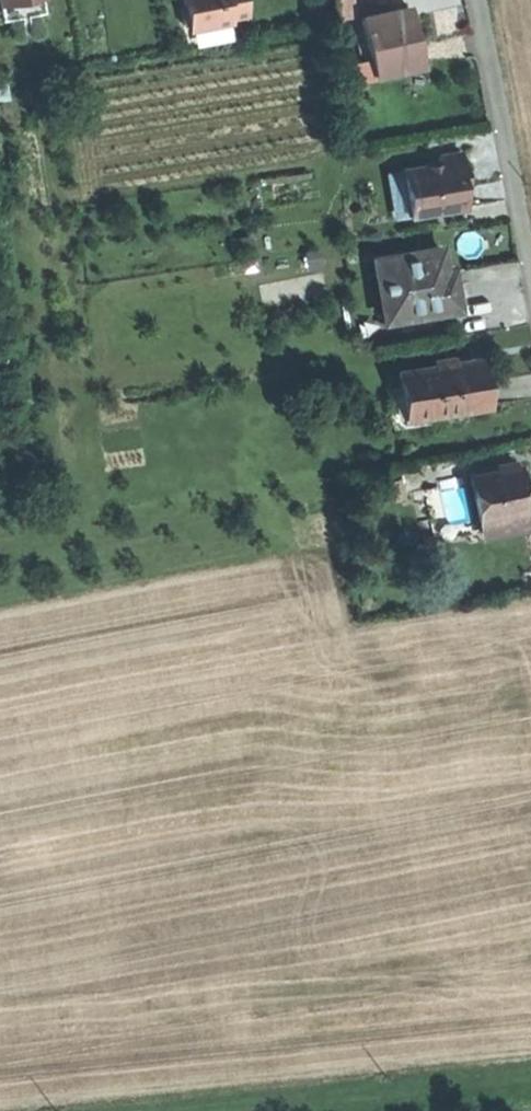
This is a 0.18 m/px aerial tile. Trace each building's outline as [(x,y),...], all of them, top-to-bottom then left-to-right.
[(247,14),(244,0),(180,0),(186,29),(229,21),(228,18),(247,14)] [(332,19),(352,17),(351,0),(331,0),(332,19)] [(406,8),(358,19),(370,73),(418,63),(412,37),(406,8)] [(227,25),(189,29),(190,42),(229,37),(227,25)] [(464,173),(460,150),(437,154),(439,165),(425,167),(424,164),(399,169),(407,215),(463,206),(460,186),(466,185),(464,173)] [(446,248),(372,259),(380,311),(397,309),(398,316),(453,308),(449,283),(447,269),(449,269),(446,248)] [(394,382),(398,405),(412,403),(416,424),(474,413),(471,392),(467,369),(394,382)] [(412,403),(398,405),(401,426),(416,424),(412,403)] [(491,465),(493,476),(509,474),(507,462),(491,465)] [(475,526),(480,525),(521,517),(525,516),(521,495),(517,472),(509,474),(493,476),(466,482),(475,526)] [(521,517),(480,525),(483,540),(524,532),(521,517)]
